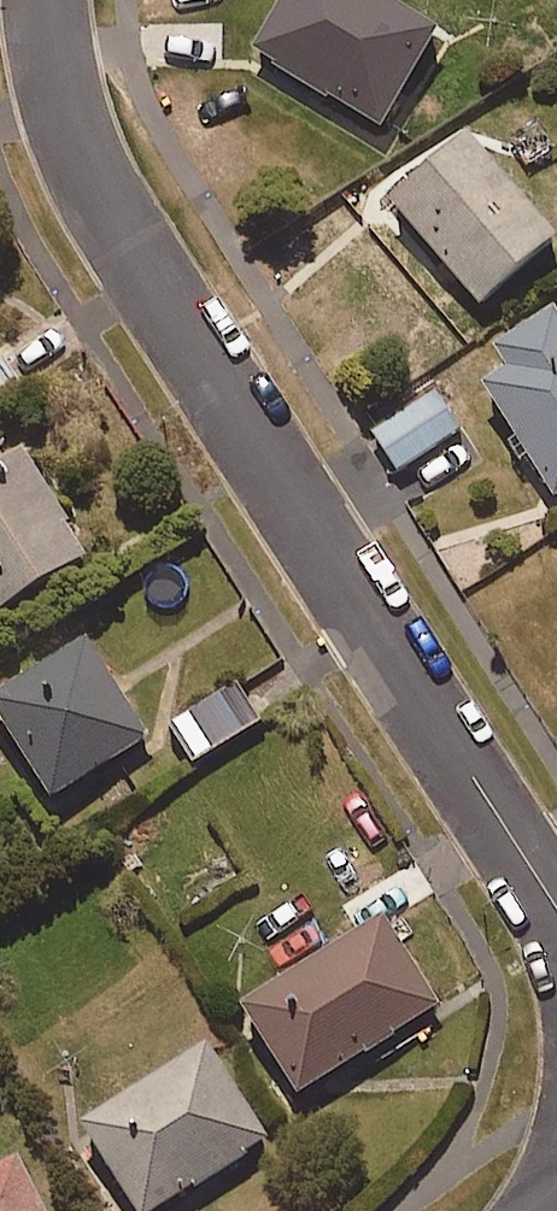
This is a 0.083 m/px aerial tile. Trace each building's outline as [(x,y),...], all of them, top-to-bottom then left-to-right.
[(377,0),(285,0),(252,53),(379,131),(437,36),(377,0)] [(555,241),(464,141),(385,212),(476,313),(555,241)] [(470,370),(551,502),(556,499),(556,316),(470,370)] [(461,434),(435,393),(369,435),(395,476),(461,434)] [(16,446),(0,452),(0,614),(87,560),(16,446)] [(85,644),(0,699),(0,732),(48,806),(148,741),(85,644)] [(259,724),(236,687),(168,729),(191,767),(259,724)] [(438,1011),(384,924),(240,1012),(294,1100),(438,1011)] [(207,1052),(81,1131),(132,1210),(161,1210),(265,1145),(207,1052)] [(16,1164),(0,1172),(0,1210),(40,1210),(16,1164)]
